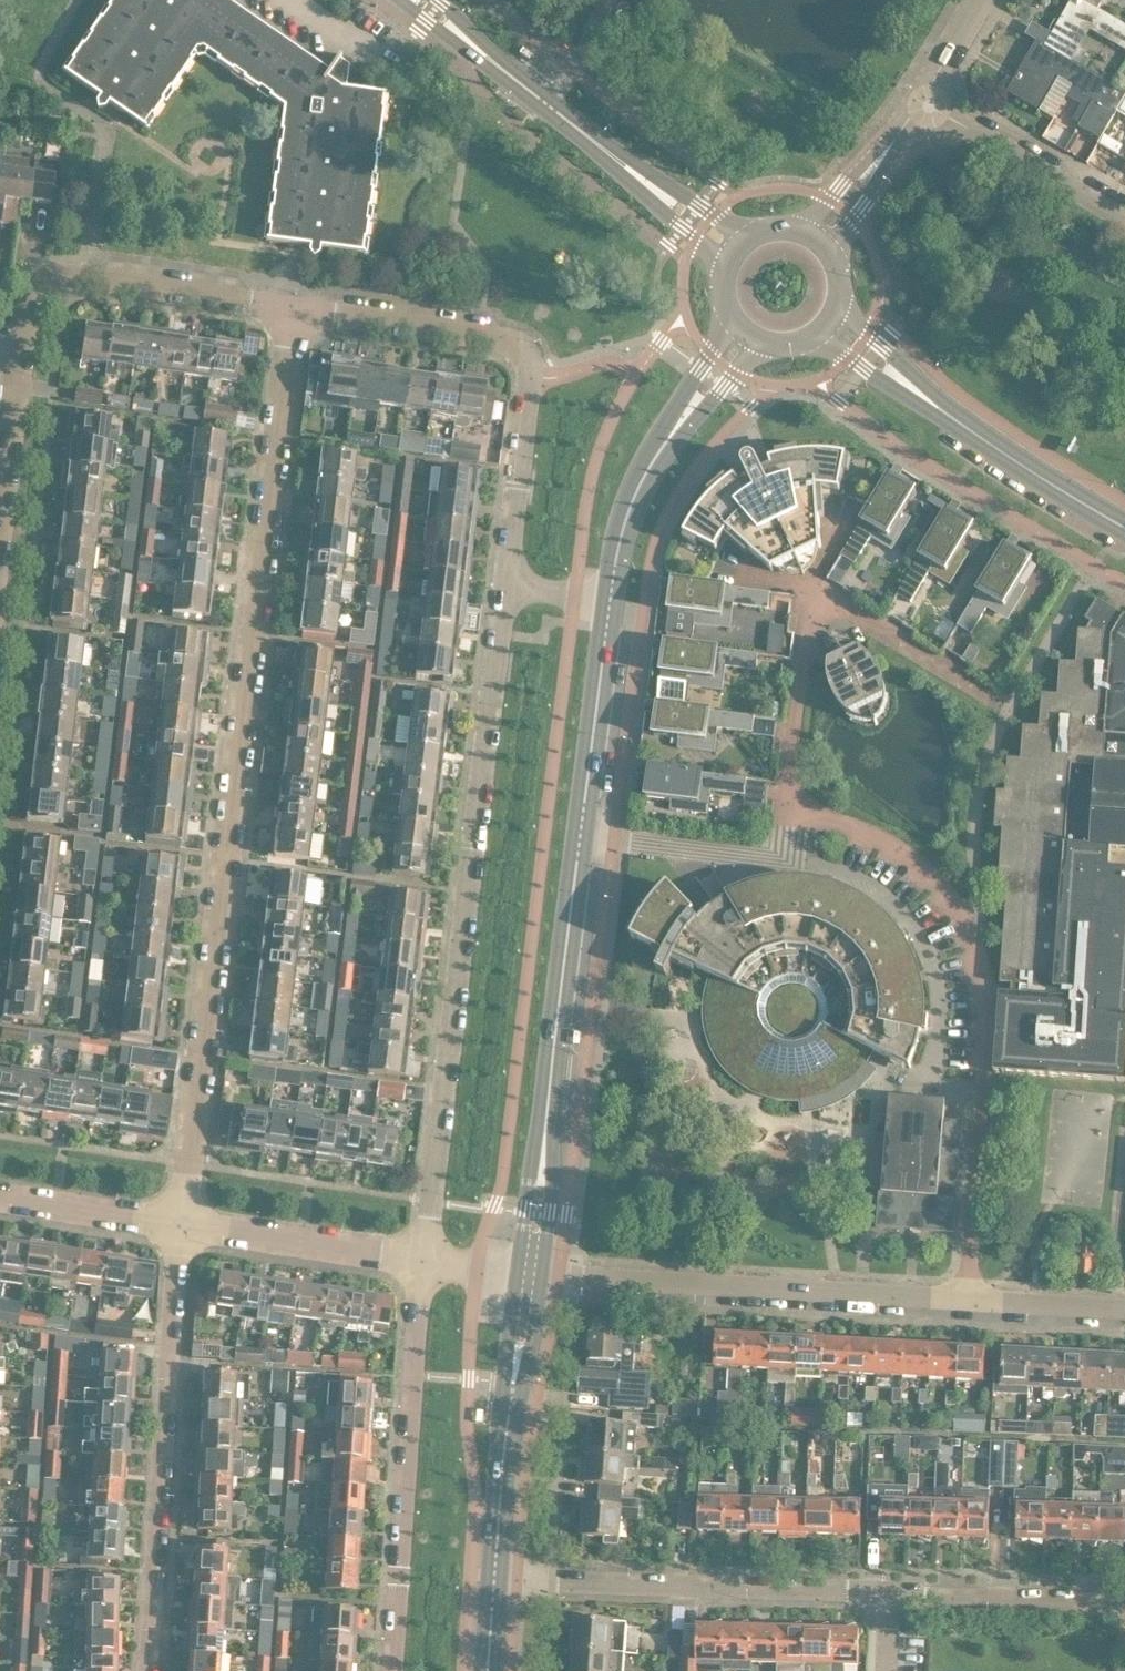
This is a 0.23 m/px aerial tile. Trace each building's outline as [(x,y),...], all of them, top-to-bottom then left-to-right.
[(60,73),(96,97),(92,102),(93,110),(101,109),(104,104),(142,130),(196,51),(280,109),(262,242),(305,248),(305,254),(309,260),(315,256),(316,249),(361,255),(383,95),(342,90),(345,71),(334,63),(327,72),(221,0),(111,0),(60,73)] [(576,14),(584,0),(552,0),(576,14)] [(1124,52),(1124,29),(1094,11),(1075,0),(1071,0),(1058,21),(1053,21),(1048,30),(1050,35),(1044,47),(1070,62),(1077,49),(1088,31),(1124,52)] [(1094,11),(1101,0),(1075,0),(1094,11)] [(1098,106),(1080,137),(1093,145),(1108,118),(1110,119),(1113,113),(1124,93),(1086,71),(1077,66),(1070,62),(1044,47),(1035,42),(1005,94),(1039,114),(1057,82),(1098,106)] [(1077,66),(1086,71),(1090,63),(1082,58),(1077,66)] [(1124,93),(1113,113),(1124,120),(1124,93)] [(61,128),(63,112),(48,110),(46,127),(61,128)] [(1,125),(0,130),(0,137),(12,138),(14,126),(1,125)] [(1106,175),(1113,162),(1092,150),(1085,163),(1106,175)] [(16,201),(50,205),(53,177),(33,175),(23,174),(24,162),(0,159),(0,198),(2,198),(2,199),(7,200),(16,201)] [(13,228),(16,201),(7,200),(2,199),(2,198),(0,198),(0,227),(13,228)] [(82,324),(76,362),(103,366),(109,328),(82,324)] [(134,332),(135,328),(118,325),(117,330),(109,328),(103,366),(129,370),(134,332)] [(129,370),(154,374),(160,336),(161,332),(145,329),(145,334),(134,332),(129,370)] [(186,340),(160,336),(154,374),(180,378),(186,340)] [(253,360),(256,339),(240,336),(237,357),(253,360)] [(206,382),(212,344),(186,340),(180,378),(206,382)] [(235,367),(238,344),(221,341),(220,345),(212,344),(206,382),(204,392),(213,393),(216,390),(217,384),(232,386),(232,385),(238,383),(240,371),(235,367)] [(355,360),(332,357),(320,355),(312,403),(321,404),(326,401),(334,402),(338,407),(349,408),(350,402),(355,366),(355,360)] [(349,408),(349,409),(351,409),(352,405),(360,406),(363,411),(375,412),(376,406),(380,370),(381,364),(366,362),(365,367),(357,366),(358,360),(355,360),(355,366),(350,402),(349,408)] [(401,409),(406,374),(380,370),(376,406),(401,409)] [(432,377),(427,413),(452,417),(458,376),(433,372),(432,378),(432,377)] [(432,377),(406,374),(401,409),(427,413),(432,377)] [(453,417),(451,428),(464,430),(466,420),(489,423),(500,425),(502,407),(491,405),(493,394),(484,392),(486,381),(470,378),(469,383),(459,381),(460,377),(460,376),(458,376),(452,417),(453,417)] [(99,406),(101,393),(74,389),(72,402),(99,406)] [(124,411),(126,399),(107,396),(105,408),(124,411)] [(150,415),(152,403),(132,400),(130,412),(150,415)] [(175,419),(177,407),(158,404),(156,416),(175,419)] [(199,424),(231,428),(233,412),(202,407),(201,410),(199,424)] [(183,421),(199,424),(201,410),(185,408),(183,421)] [(70,440),(107,444),(116,445),(117,433),(108,432),(110,418),(89,415),(89,411),(76,410),(75,412),(74,414),(68,413),(66,430),(67,430),(66,439),(70,440)] [(182,458),(225,463),(229,437),(192,432),(189,458),(182,457),(182,458)] [(135,433),(133,447),(146,449),(147,434),(135,433)] [(371,448),(373,436),(353,433),(351,445),(371,448)] [(162,456),(165,436),(152,434),(150,455),(162,456)] [(394,452),(396,440),(379,437),(377,449),(394,452)] [(424,444),(422,456),(446,459),(448,442),(448,441),(425,437),(424,444)] [(66,439),(63,464),(104,470),(113,471),(116,445),(107,444),(70,440),(66,439)] [(424,444),(396,440),(394,452),(422,456),(424,444)] [(448,442),(446,459),(473,463),(476,446),(448,442)] [(146,449),(133,447),(131,467),(143,468),(146,449)] [(316,477),(352,481),(363,483),(364,471),(354,470),(356,455),(319,450),(316,477)] [(743,461),(742,462),(741,464),(741,465),(741,466),(741,468),(755,496),(748,500),(734,478),(731,479),(727,483),(716,491),(706,501),(697,512),(689,523),(682,536),(715,552),(719,546),(723,539),(727,533),(770,573),(771,571),(759,560),(772,555),(776,558),(780,560),(784,561),(788,561),(793,559),(801,576),(802,576),(794,559),(798,556),(801,553),(802,549),(803,544),(816,540),(816,549),(819,549),(815,490),(822,490),(830,491),(837,493),(845,457),(831,455),(817,454),(803,454),(789,456),(776,459),(768,461),(776,487),(769,489),(756,463),(755,462),(754,461),(754,460),(753,459),(751,459),(750,458),(749,458),(747,458),(745,459),(744,459),(743,461)] [(224,489),(224,488),(222,488),(225,463),(182,458),(181,468),(188,469),(186,484),(224,489)] [(401,458),(396,490),(408,491),(413,460),(401,458)] [(159,482),(161,462),(149,461),(147,481),(159,482)] [(59,491),(64,491),(101,496),(104,470),(63,464),(62,464),(59,491)] [(381,466),(379,485),(391,486),(393,467),(381,466)] [(431,468),(428,494),(472,499),(477,499),(479,485),(474,484),(475,474),(480,475),(480,469),(461,466),(460,471),(438,468),(438,469),(431,468)] [(839,557),(853,566),(874,531),(887,538),(887,537),(893,541),(906,519),(908,521),(909,519),(901,514),(914,493),(889,478),(895,467),(894,466),(839,557)] [(127,498),(127,499),(139,500),(142,474),(131,473),(128,492),(129,492),(128,499),(127,498)] [(313,503),(349,507),(352,481),(316,477),(313,503)] [(222,499),(224,489),(186,484),(184,496),(178,497),(177,509),(219,514),(221,499),(222,499)] [(379,485),(377,503),(389,504),(391,486),(379,485)] [(146,486),(144,505),(156,507),(158,487),(146,486)] [(98,521),(101,496),(64,491),(61,517),(98,521)] [(471,509),(472,499),(428,494),(425,520),(469,525),(469,524),(474,525),(475,510),(471,509)] [(393,516),(405,518),(407,497),(395,496),(393,516)] [(134,519),(133,526),(136,526),(139,500),(127,499),(124,518),(134,519)] [(953,502),(952,501),(883,616),(884,617),(897,597),(909,604),(932,566),(945,573),(945,572),(951,576),(964,555),(966,556),(967,554),(959,550),(972,528),(947,513),(953,502)] [(346,533),(349,507),(313,503),(310,529),(346,533)] [(153,532),(156,507),(144,505),(141,531),(153,532)] [(181,521),(179,536),(216,540),(219,514),(177,509),(172,509),(171,520),(181,521)] [(402,544),(405,518),(393,516),(390,542),(402,544)] [(61,517),(58,542),(94,547),(98,521),(61,517)] [(424,546),(429,547),(466,552),(466,550),(470,550),(473,533),(468,532),(469,525),(425,520),(424,531),(426,534),(424,546)] [(374,523),(373,536),(385,538),(386,525),(374,523)] [(310,529),(307,555),(343,559),(346,533),(310,529)] [(150,559),(153,532),(141,531),(138,557),(150,559)] [(179,536),(176,562),(213,566),(216,540),(179,536)] [(383,557),(385,538),(373,536),(370,556),(383,557)] [(967,639),(990,601),(1003,608),(1003,607),(1009,611),(1022,590),(1024,591),(1025,590),(1017,585),(1030,563),(1005,548),(1011,537),(1010,536),(941,651),(943,652),(954,632),(967,639)] [(134,543),(112,541),(111,549),(133,551),(134,543)] [(91,572),(94,547),(58,542),(55,568),(91,572)] [(399,569),(402,544),(390,542),(387,567),(399,569)] [(421,573),(425,573),(463,578),(463,576),(467,576),(469,561),(465,560),(466,552),(429,547),(424,546),(422,546),(421,555),(423,558),(421,573)] [(133,551),(111,549),(111,550),(120,551),(119,564),(118,571),(130,572),(133,551)] [(304,581),(340,585),(351,586),(353,574),(341,572),(343,559),(307,555),(304,581)] [(175,573),(173,587),(210,592),(213,566),(176,562),(166,561),(165,572),(175,573)] [(370,562),(367,588),(379,590),(382,563),(370,562)] [(137,563),(134,583),(146,584),(149,565),(137,563)] [(52,594),(88,598),(95,599),(96,589),(90,588),(91,572),(55,568),(52,594)] [(397,594),(399,574),(386,573),(384,593),(397,594)] [(425,573),(422,599),(460,603),(460,601),(464,601),(466,587),(462,586),(463,578),(425,573)] [(118,576),(114,601),(126,602),(129,577),(118,576)] [(768,594),(659,580),(659,582),(671,583),(667,612),(664,633),(691,637),(693,626),(693,623),(718,626),(719,619),(720,619),(722,605),(766,611),(768,594)] [(337,610),(340,585),(304,581),(301,606),(337,610)] [(173,587),(173,588),(163,587),(162,595),(172,596),(169,620),(206,624),(210,592),(173,587)] [(367,588),(364,607),(376,608),(379,590),(367,588)] [(51,627),(84,630),(88,598),(52,594),(48,593),(45,620),(51,621),(51,627)] [(886,602),(871,594),(864,606),(879,615),(886,602)] [(392,621),(395,600),(383,599),(381,620),(392,621)] [(422,599),(419,624),(456,629),(456,627),(461,627),(462,612),(459,612),(460,603),(422,599)] [(124,622),(126,602),(114,601),(112,621),(124,622)] [(1122,616),(1122,617),(1095,601),(1083,621),(1089,625),(1085,632),(1077,631),(1074,665),(1058,663),(1056,697),(1040,695),(1038,729),(1021,727),(1019,761),(1006,760),(1003,793),(995,792),(993,829),(1001,829),(996,885),(1005,885),(998,984),(1033,987),(1032,998),(997,995),(991,1074),(1028,1077),(1124,1085),(1124,872),(1107,871),(1109,850),(1124,851),(1124,617),(1122,616)] [(301,632),(300,638),(332,642),(333,636),(334,636),(337,610),(301,606),(297,632),(301,632)] [(375,615),(363,613),(361,631),(349,630),(347,644),(371,647),(375,615)] [(126,652),(138,653),(140,636),(142,636),(143,622),(130,620),(126,652)] [(381,620),(378,645),(389,647),(392,621),(381,620)] [(419,624),(416,650),(453,654),(453,653),(454,653),(454,652),(453,652),(456,629),(419,624)] [(780,653),(783,626),(769,624),(765,651),(780,653)] [(169,626),(165,657),(202,662),(207,662),(208,647),(210,636),(205,635),(206,630),(169,626)] [(46,638),(43,665),(80,669),(83,643),(46,638)] [(108,656),(106,672),(118,674),(121,641),(95,638),(93,654),(108,656)] [(783,659),(651,642),(651,644),(663,645),(659,674),(656,697),(683,701),(685,688),(685,685),(710,688),(711,681),(712,681),(714,667),(758,673),(760,658),(783,661),(783,659)] [(294,649),(291,676),(328,680),(334,681),(335,671),(334,669),(330,669),(332,648),(312,645),(311,651),(294,649)] [(386,677),(389,647),(378,645),(374,676),(386,677)] [(978,651),(970,647),(962,660),(970,665),(978,651)] [(370,668),(369,667),(371,653),(345,649),(344,664),(357,666),(355,684),(368,685),(370,668)] [(431,678),(431,683),(450,686),(451,679),(450,679),(453,654),(416,650),(413,675),(431,678)] [(840,656),(865,708),(885,698),(884,694),(882,684),(880,679),(878,674),(875,669),(872,664),(868,660),(861,663),(854,650),(840,656)] [(123,678),(135,679),(138,653),(126,652),(123,678)] [(836,705),(843,714),(846,718),(865,708),(840,656),(827,663),(833,677),(826,680),(828,687),(830,693),(833,699),(836,705)] [(165,657),(162,683),(199,687),(202,662),(165,657)] [(43,665),(40,690),(77,695),(80,669),(43,665)] [(118,674),(106,672),(104,691),(116,693),(118,674)] [(288,700),(288,701),(325,706),(328,680),(291,676),(288,700)] [(120,704),(132,705),(134,687),(133,686),(134,681),(135,679),(123,678),(120,704)] [(374,682),(370,714),(381,715),(386,683),(374,682)] [(162,683),(159,709),(196,713),(199,687),(162,683)] [(355,684),(352,709),(365,711),(368,685),(355,684)] [(74,721),(77,695),(40,690),(37,716),(74,721)] [(400,702),(398,717),(444,723),(449,724),(451,708),(446,708),(447,697),(411,693),(411,694),(407,694),(406,703),(400,702)] [(103,697),(100,716),(112,718),(115,699),(103,697)] [(285,700),(283,715),(286,715),(285,728),(322,732),(328,733),(329,723),(327,721),(323,721),(325,706),(288,701),(288,700),(285,700)] [(117,729),(128,731),(132,705),(120,704),(117,729)] [(706,729),(751,735),(753,720),(775,723),(775,721),(644,704),(643,706),(656,707),(652,736),(677,740),(676,749),(677,750),(678,746),(702,750),(703,743),(704,743),(706,729)] [(766,720),(775,721),(778,721),(780,705),(768,704),(766,720)] [(159,709),(156,734),(193,739),(193,738),(196,739),(198,724),(195,723),(196,713),(159,709)] [(352,709),(349,736),(361,737),(365,711),(352,709)] [(378,742),(381,715),(370,714),(366,741),(378,742)] [(37,716),(34,742),(70,746),(74,721),(37,716)] [(396,728),(394,742),(405,743),(441,748),(444,723),(398,717),(397,717),(396,728)] [(112,725),(100,724),(97,743),(109,745),(112,725)] [(285,728),(282,753),(319,758),(322,732),(285,728)] [(114,755),(125,757),(128,731),(117,729),(114,755)] [(156,734),(152,760),(190,765),(193,739),(156,734)] [(345,761),(358,763),(361,737),(349,736),(345,761)] [(67,772),(70,746),(34,742),(31,768),(67,772)] [(405,743),(402,771),(438,776),(441,748),(405,743)] [(366,746),(363,767),(375,768),(377,748),(366,746)] [(97,748),(94,775),(105,776),(109,750),(97,748)] [(282,753),(279,779),(316,784),(319,758),(282,753)] [(110,781),(122,783),(125,757),(114,755),(110,781)] [(145,759),(142,785),(149,786),(173,789),(187,790),(186,791),(191,791),(193,776),(188,776),(190,765),(152,760),(145,759)] [(345,761),(342,787),(355,788),(358,763),(345,761)] [(636,767),(636,769),(648,770),(644,799),(669,802),(668,812),(670,812),(670,809),(695,812),(696,806),(697,806),(699,791),(743,797),(745,782),(767,785),(767,783),(636,767)] [(31,768),(28,793),(64,798),(67,772),(31,768)] [(392,770),(389,795),(399,796),(435,801),(438,801),(441,776),(438,776),(402,771),(392,770)] [(362,772),(360,792),(372,793),(374,774),(362,772)] [(105,776),(94,775),(91,794),(103,796),(105,776)] [(279,779),(276,805),(313,809),(316,784),(279,779)] [(149,786),(146,812),(187,816),(188,817),(189,801),(185,800),(186,791),(187,790),(173,789),(149,786)] [(110,787),(107,807),(119,808),(122,789),(110,787)] [(339,812),(352,814),(355,788),(342,787),(339,812)] [(61,824),(64,798),(28,793),(25,820),(61,824)] [(435,801),(399,796),(396,822),(432,827),(435,801)] [(359,798),(357,817),(369,819),(371,800),(359,798)] [(75,831),(98,834),(102,801),(90,800),(88,819),(77,818),(75,831)] [(273,829),(272,830),(310,835),(313,809),(276,805),(273,829)] [(119,808),(107,807),(104,834),(116,836),(119,808)] [(146,812),(143,838),(178,842),(184,843),(186,825),(182,825),(183,817),(187,818),(187,816),(146,812)] [(339,812),(336,838),(349,839),(352,814),(339,812)] [(396,822),(392,848),(429,852),(432,852),(434,837),(431,837),(432,827),(396,822)] [(356,824),(354,843),(366,845),(368,825),(356,824)] [(269,829),(267,846),(271,846),(269,856),(307,861),(310,835),(272,830),(273,829),(269,829)] [(56,868),(59,841),(21,837),(18,863),(56,868)] [(84,853),(82,871),(94,873),(98,840),(73,837),(71,852),(84,853)] [(349,839),(336,838),(336,839),(334,857),(346,859),(349,840),(349,839)] [(373,878),(375,863),(364,861),(365,849),(353,848),(350,875),(373,878)] [(392,848),(389,874),(425,879),(429,852),(392,848)] [(141,855),(138,882),(175,887),(180,888),(184,855),(170,854),(170,859),(141,855)] [(111,880),(113,860),(101,858),(99,878),(111,880)] [(56,868),(18,863),(15,862),(13,877),(17,878),(15,889),(52,894),(56,868)] [(82,871),(80,887),(92,888),(94,873),(82,871)] [(301,905),(305,879),(268,874),(265,899),(264,899),(264,901),(301,905)] [(370,897),(372,884),(350,881),(345,914),(357,915),(360,895),(370,897)] [(639,922),(636,927),(634,931),(630,939),(663,955),(655,972),(664,977),(673,959),(712,977),(709,984),(707,991),(705,997),(704,1004),(704,1011),(712,1012),(714,1028),(705,1030),(708,1038),(710,1046),(714,1053),(718,1060),(722,1066),(727,1072),(733,1078),(739,1083),(746,1087),(750,1080),(765,1087),(763,1095),(771,1097),(780,1099),(788,1099),(797,1099),(798,1115),(800,1114),(800,1108),(808,1106),(816,1105),(824,1102),(831,1099),(838,1095),(845,1091),(852,1086),(858,1080),(863,1074),(868,1068),(874,1072),(875,1070),(863,1061),(869,1051),(907,1069),(908,1067),(904,1064),(908,1054),(911,1043),(913,1032),(925,1033),(926,1018),(915,1017),(915,1005),(913,994),(911,982),(916,981),(916,979),(911,980),(907,969),(902,958),(897,948),(906,942),(898,930),(888,936),(881,927),(872,919),(863,912),(866,907),(865,906),(862,911),(852,905),(841,899),(830,895),(833,884),(819,881),(816,891),(806,890),(802,889),(795,889),(788,889),(781,889),(780,884),(779,884),(779,889),(767,891),(756,894),(745,897),(740,887),(727,894),(732,904),(725,908),(718,912),(712,917),(708,920),(704,924),(701,927),(690,916),(692,913),(667,887),(660,894),(653,902),(647,910),(641,907),(640,908),(645,912),(642,917),(639,922)] [(135,908),(172,912),(175,887),(138,882),(135,908)] [(108,906),(110,885),(98,884),(96,904),(108,906)] [(390,885),(389,892),(423,896),(427,897),(428,890),(390,885)] [(12,915),(49,919),(52,894),(15,889),(12,915)] [(387,892),(384,918),(424,923),(427,897),(423,896),(389,892),(387,892)] [(88,918),(91,898),(79,896),(76,916),(88,918)] [(264,901),(261,925),(261,927),(298,931),(301,905),(264,901)] [(135,908),(131,933),(169,938),(172,912),(135,908)] [(325,934),(337,936),(340,910),(328,908),(325,934)] [(95,910),(93,929),(105,930),(107,911),(95,910)] [(49,919),(12,915),(9,941),(46,945),(49,919)] [(421,949),(424,923),(384,918),(381,944),(417,948),(421,949)] [(354,941),(357,922),(345,920),(342,940),(354,941)] [(86,944),(88,924),(76,922),(73,942),(86,944)] [(297,945),(298,931),(261,927),(261,925),(258,925),(256,940),(259,940),(258,952),(295,957),(303,958),(304,946),(297,945)] [(105,930),(93,929),(90,955),(101,957),(105,930)] [(128,959),(166,964),(169,938),(131,933),(128,959)] [(325,934),(322,960),(334,962),(337,936),(325,934)] [(46,945),(9,941),(6,966),(43,971),(54,972),(55,961),(44,960),(46,945)] [(416,958),(417,948),(381,944),(378,970),(414,974),(418,975),(420,958),(416,958)] [(339,965),(351,966),(354,948),(342,946),(339,965)] [(258,952),(255,978),(292,983),(295,957),(258,952)] [(162,989),(166,964),(128,959),(125,985),(162,989)] [(334,962),(322,960),(320,979),(332,981),(334,962)] [(98,983),(101,963),(89,961),(86,981),(98,983)] [(69,974),(81,975),(83,965),(70,963),(69,974)] [(339,965),(336,991),(348,992),(351,966),(339,965)] [(6,966),(3,992),(40,996),(43,971),(6,966)] [(411,1000),(414,974),(378,970),(375,995),(411,1000)] [(69,974),(66,1000),(78,1001),(81,975),(69,974)] [(289,1008),(292,983),(255,978),(252,1004),(289,1008)] [(125,985),(122,1010),(159,1015),(159,1016),(164,1016),(166,999),(161,998),(162,989),(125,985)] [(329,1007),(331,987),(319,986),(316,1006),(329,1007)] [(86,987),(83,1006),(95,1007),(98,989),(86,987)] [(348,992),(336,991),(333,1017),(345,1018),(348,992)] [(3,992),(0,1016),(0,1018),(18,1020),(17,1026),(32,1027),(33,1022),(37,1022),(40,996),(3,992)] [(411,1000),(375,995),(364,994),(363,1004),(373,1006),(371,1021),(408,1026),(411,1000)] [(76,1019),(78,1001),(66,1000),(64,1017),(76,1019)] [(252,1004),(249,1030),(286,1034),(289,1008),(252,1004)] [(95,1007),(83,1006),(80,1033),(92,1035),(95,1007)] [(158,1024),(159,1016),(159,1015),(122,1010),(118,1040),(161,1045),(163,1025),(158,1024)] [(326,1033),(328,1013),(316,1012),(314,1031),(326,1033)] [(405,1051),(408,1026),(371,1021),(368,1047),(405,1051)] [(332,1023),(330,1042),(342,1044),(344,1024),(332,1023)] [(26,1044),(27,1033),(0,1029),(0,1040),(26,1044)] [(249,1030),(246,1055),(250,1055),(249,1059),(281,1063),(281,1062),(294,1064),(296,1048),(284,1047),(286,1034),(249,1030)] [(27,1033),(26,1044),(51,1048),(51,1047),(53,1037),(27,1033)] [(53,1037),(51,1047),(71,1051),(73,1040),(53,1037)] [(78,1040),(76,1052),(89,1054),(91,1042),(78,1040)] [(127,1064),(128,1060),(129,1048),(121,1047),(118,1063),(127,1064)] [(413,1052),(405,1051),(368,1047),(365,1074),(402,1078),(410,1079),(413,1052)] [(128,1060),(127,1064),(148,1067),(151,1052),(129,1048),(128,1060)] [(15,1114),(15,1111),(21,1075),(22,1069),(10,1067),(9,1073),(0,1072),(0,1112),(15,1114)] [(21,1075),(15,1111),(41,1115),(46,1079),(47,1073),(22,1069),(21,1075)] [(41,1115),(40,1119),(56,1122),(57,1117),(67,1119),(72,1082),(73,1077),(47,1073),(46,1079),(41,1115)] [(298,1084),(324,1088),(326,1076),(300,1073),(298,1084)] [(351,1080),(326,1076),(324,1088),(349,1091),(351,1080)] [(374,1097),(375,1097),(377,1083),(351,1080),(349,1091),(369,1094),(369,1093),(375,1094),(374,1097)] [(72,1082),(67,1119),(92,1122),(98,1086),(72,1082)] [(377,1083),(375,1097),(401,1100),(403,1087),(377,1083)] [(118,1126),(123,1090),(98,1086),(92,1122),(118,1126)] [(118,1126),(117,1132),(134,1134),(134,1132),(144,1133),(144,1131),(163,1134),(164,1134),(164,1139),(165,1139),(171,1097),(150,1094),(123,1090),(118,1126)] [(874,1227),(951,1234),(959,1142),(940,1140),(943,1102),(887,1098),(884,1136),(871,1134),(867,1188),(880,1189),(880,1192),(877,1192),(874,1227)] [(262,1152),(263,1148),(268,1112),(242,1108),(231,1106),(230,1108),(218,1107),(214,1135),(226,1137),(225,1142),(225,1147),(262,1152)] [(294,1116),(288,1152),(314,1156),(320,1120),(321,1112),(308,1110),(307,1118),(294,1116)] [(268,1112),(263,1148),(288,1152),(294,1116),(268,1112)] [(333,1116),(332,1121),(320,1120),(314,1156),(313,1160),(339,1163),(339,1160),(344,1123),(345,1118),(333,1116)] [(370,1127),(365,1164),(391,1167),(397,1131),(395,1131),(396,1124),(385,1122),(384,1129),(370,1127)] [(344,1123),(339,1160),(365,1164),(370,1127),(344,1123)] [(0,1264),(0,1282),(23,1285),(24,1278),(28,1247),(29,1247),(3,1243),(0,1264)] [(29,1247),(28,1247),(24,1278),(48,1281),(49,1281),(54,1251),(29,1247)] [(1075,1273),(1092,1275),(1094,1250),(1077,1248),(1075,1273)] [(54,1251),(49,1281),(48,1281),(47,1289),(62,1292),(61,1300),(71,1302),(74,1285),(79,1255),(54,1251)] [(79,1255),(74,1285),(89,1288),(87,1297),(98,1299),(99,1289),(104,1258),(79,1255)] [(104,1258),(99,1289),(98,1299),(100,1299),(101,1293),(114,1295),(112,1308),(123,1310),(130,1262),(104,1258)] [(205,1303),(214,1304),(214,1305),(231,1308),(230,1317),(239,1318),(240,1309),(245,1279),(219,1275),(216,1289),(207,1288),(205,1303)] [(266,1313),(271,1283),(245,1279),(240,1309),(266,1313)] [(290,1327),(291,1317),(296,1287),(288,1286),(288,1282),(271,1279),(271,1283),(266,1313),(281,1316),(280,1325),(290,1327)] [(321,1291),(296,1287),(291,1317),(317,1321),(321,1291)] [(317,1321),(342,1325),(347,1295),(337,1293),(338,1290),(322,1287),(321,1291),(317,1321)] [(354,1343),(366,1345),(373,1299),(347,1295),(342,1325),(342,1330),(356,1332),(354,1343)] [(18,1313),(0,1310),(0,1322),(16,1325),(18,1313)] [(43,1316),(18,1313),(16,1325),(42,1328),(43,1316)] [(43,1316),(42,1328),(67,1332),(69,1320),(43,1316)] [(94,1324),(69,1320),(67,1332),(92,1336),(94,1321),(94,1324)] [(655,1320),(654,1335),(669,1335),(669,1321),(655,1320)] [(131,1326),(94,1321),(92,1336),(128,1341),(131,1326)] [(589,1324),(586,1370),(608,1371),(608,1362),(620,1362),(632,1363),(633,1353),(640,1354),(641,1336),(639,1335),(622,1334),(622,1327),(589,1324)] [(738,1423),(738,1410),(741,1368),(743,1336),(716,1334),(714,1366),(727,1367),(726,1393),(717,1393),(717,1411),(698,1410),(697,1420),(738,1423)] [(797,1339),(795,1371),(794,1375),(794,1377),(821,1378),(822,1372),(823,1340),(824,1335),(797,1334),(797,1339)] [(45,1352),(46,1337),(31,1336),(30,1351),(45,1352)] [(741,1368),(768,1369),(770,1337),(743,1336),(741,1368)] [(768,1369),(767,1383),(784,1384),(783,1406),(783,1411),(789,1412),(789,1426),(791,1426),(792,1410),(792,1406),(793,1384),(794,1377),(794,1375),(795,1371),(797,1339),(770,1337),(768,1369)] [(52,1338),(49,1377),(62,1378),(63,1354),(79,1356),(81,1340),(52,1338)] [(823,1340),(822,1372),(848,1373),(850,1341),(823,1340)] [(193,1341),(192,1356),(202,1356),(203,1341),(193,1341)] [(877,1343),(850,1341),(848,1373),(875,1375),(877,1343)] [(875,1375),(902,1376),(904,1344),(877,1343),(875,1375)] [(930,1346),(904,1344),(902,1376),(929,1378),(930,1346)] [(929,1378),(955,1379),(957,1347),(930,1346),(929,1378)] [(957,1347),(955,1379),(983,1381),(985,1349),(957,1347)] [(232,1362),(234,1350),(219,1349),(218,1361),(232,1362)] [(260,1352),(234,1350),(232,1362),(258,1364),(260,1352)] [(1000,1385),(1028,1387),(1030,1351),(1003,1350),(1000,1385)] [(1030,1351),(1028,1387),(1054,1389),(1056,1353),(1030,1351)] [(286,1354),(260,1352),(258,1364),(284,1366),(286,1354)] [(98,1379),(129,1381),(130,1372),(134,1372),(135,1356),(131,1355),(100,1353),(98,1379)] [(1081,1390),(1083,1355),(1056,1353),(1054,1389),(1054,1397),(1063,1398),(1067,1395),(1067,1389),(1081,1390)] [(309,1356),(286,1354),(284,1366),(308,1367),(309,1356)] [(1083,1355),(1081,1390),(1107,1392),(1109,1356),(1083,1355)] [(1109,1356),(1107,1392),(1124,1393),(1124,1357),(1109,1356)] [(363,1360),(337,1358),(336,1369),(363,1371),(363,1360)] [(33,1362),(31,1388),(43,1389),(44,1363),(33,1362)] [(579,1369),(577,1393),(608,1395),(607,1408),(647,1411),(649,1373),(632,1372),(632,1363),(620,1362),(608,1362),(608,1371),(586,1370),(579,1369)] [(203,1374),(202,1401),(232,1402),(233,1385),(237,1386),(238,1377),(233,1377),(233,1375),(203,1374)] [(49,1377),(48,1402),(58,1403),(60,1403),(62,1378),(49,1377)] [(286,1393),(287,1378),(275,1377),(274,1393),(286,1393)] [(82,1404),(96,1405),(128,1407),(128,1397),(132,1398),(133,1382),(129,1381),(98,1379),(97,1392),(83,1391),(82,1404)] [(373,1388),(369,1388),(369,1386),(337,1384),(335,1410),(371,1412),(371,1408),(367,1408),(368,1403),(372,1403),(373,1388)] [(846,1406),(847,1387),(838,1386),(837,1400),(840,1401),(839,1405),(846,1406)] [(43,1389),(31,1388),(29,1414),(41,1414),(43,1389)] [(873,1402),(874,1388),(864,1388),(864,1402),(873,1402)] [(900,1404),(900,1390),(891,1389),(890,1403),(900,1404)] [(926,1411),(927,1391),(918,1391),(917,1405),(920,1405),(920,1411),(926,1411)] [(292,1392),(291,1404),(291,1411),(302,1412),(304,1393),(292,1392)] [(953,1407),(954,1393),(945,1393),(944,1406),(953,1407)] [(675,1402),(674,1418),(682,1419),(697,1420),(698,1410),(698,1400),(690,1400),(690,1403),(675,1402)] [(201,1427),(231,1428),(236,1428),(237,1403),(232,1402),(202,1401),(201,1427)] [(48,1402),(46,1428),(56,1429),(58,1429),(59,1414),(57,1414),(58,1403),(48,1402)] [(284,1420),(285,1405),(273,1404),(272,1419),(284,1420)] [(94,1431),(126,1433),(127,1423),(131,1423),(132,1407),(128,1407),(96,1405),(95,1422),(90,1421),(89,1429),(94,1429),(94,1431)] [(335,1410),(334,1436),(365,1438),(365,1437),(366,1428),(370,1429),(371,1412),(335,1410)] [(765,1412),(738,1410),(738,1423),(764,1424),(765,1412)] [(817,1411),(792,1410),(791,1426),(816,1427),(817,1411)] [(861,1426),(861,1413),(847,1413),(847,1425),(861,1426)] [(29,1414),(27,1439),(39,1440),(41,1414),(29,1414)] [(582,1454),(588,1454),(624,1457),(633,1458),(635,1428),(657,1430),(657,1416),(646,1415),(636,1414),(633,1414),(622,1414),(622,1425),(590,1423),(589,1436),(583,1435),(582,1454)] [(983,1418),(952,1416),(952,1430),(983,1432),(983,1418)] [(1104,1438),(1106,1417),(1094,1416),(1092,1438),(1104,1438)] [(1106,1417),(1104,1438),(1124,1439),(1124,1418),(1106,1417)] [(290,1418),(289,1433),(301,1434),(302,1418),(290,1418)] [(679,1461),(694,1462),(697,1420),(682,1419),(679,1461)] [(1026,1435),(1026,1423),(997,1421),(997,1422),(991,1422),(991,1433),(997,1433),(997,1434),(1026,1435)] [(1033,1435),(1051,1436),(1052,1424),(1033,1423),(1033,1435)] [(1070,1424),(1052,1424),(1051,1436),(1070,1436),(1070,1424)] [(201,1427),(200,1452),(230,1454),(231,1428),(201,1427)] [(56,1429),(46,1428),(44,1454),(55,1455),(56,1455),(57,1439),(56,1439),(56,1429)] [(271,1429),(270,1456),(282,1456),(284,1430),(271,1429)] [(80,1455),(84,1455),(86,1456),(124,1458),(125,1449),(129,1449),(130,1433),(126,1433),(94,1431),(93,1445),(80,1444),(80,1455)] [(755,1443),(768,1443),(769,1433),(756,1432),(755,1443)] [(301,1434),(289,1433),(288,1458),(299,1459),(301,1434)] [(736,1433),(735,1450),(752,1451),(753,1434),(736,1433)] [(365,1437),(365,1438),(334,1436),(323,1435),(322,1450),(319,1450),(319,1460),(332,1461),(364,1463),(364,1454),(368,1454),(369,1438),(365,1437)] [(39,1440),(27,1439),(26,1454),(38,1455),(39,1440)] [(1002,1467),(1003,1442),(989,1441),(987,1487),(1001,1488),(1002,1467)] [(1002,1467),(1003,1467),(1002,1488),(1015,1489),(1016,1467),(1017,1443),(1003,1442),(1002,1467)] [(1082,1462),(1083,1446),(1073,1445),(1072,1461),(1082,1462)] [(1103,1447),(1102,1460),(1124,1462),(1124,1448),(1103,1447)] [(199,1478),(234,1480),(240,1480),(241,1454),(230,1454),(200,1452),(199,1478)] [(54,1466),(55,1455),(44,1454),(42,1479),(54,1480),(55,1466),(54,1466)] [(633,1458),(624,1457),(588,1454),(586,1483),(607,1484),(606,1499),(621,1499),(623,1469),(636,1469),(637,1458),(633,1458)] [(124,1458),(86,1456),(84,1455),(82,1480),(91,1481),(91,1482),(122,1484),(124,1458)] [(282,1456),(270,1456),(269,1470),(281,1471),(282,1456)] [(1102,1460),(1101,1474),(1124,1475),(1124,1462),(1102,1460)] [(330,1487),(362,1489),(364,1463),(332,1461),(330,1487)] [(806,1461),(806,1476),(815,1476),(815,1462),(806,1461)] [(779,1464),(779,1474),(788,1475),(789,1464),(779,1464)] [(935,1502),(934,1537),(961,1538),(962,1503),(960,1502),(960,1491),(948,1490),(948,1464),(936,1464),(935,1502)] [(26,1465),(24,1490),(35,1492),(37,1466),(26,1465)] [(297,1483),(299,1467),(287,1466),(285,1482),(297,1483)] [(726,1473),(726,1487),(735,1487),(735,1473),(726,1473)] [(779,1474),(779,1488),(788,1488),(788,1475),(779,1474)] [(916,1489),(916,1475),(907,1475),(907,1489),(916,1489)] [(806,1501),(805,1534),(831,1535),(832,1502),(817,1502),(818,1483),(815,1483),(815,1476),(806,1476),(805,1501),(806,1501)] [(842,1490),(842,1476),(833,1476),(833,1490),(842,1490)] [(1054,1490),(1055,1477),(1045,1477),(1045,1490),(1054,1490)] [(199,1478),(198,1504),(229,1505),(229,1488),(233,1488),(234,1480),(199,1478)] [(268,1481),(267,1492),(267,1496),(279,1497),(280,1481),(268,1481)] [(121,1509),(122,1484),(91,1482),(89,1508),(121,1509)] [(698,1498),(697,1531),(725,1531),(726,1487),(699,1486),(698,1498)] [(313,1512),(328,1513),(360,1515),(362,1489),(330,1487),(329,1500),(314,1498),(313,1512)] [(726,1487),(725,1531),(751,1532),(752,1500),(736,1499),(736,1487),(735,1487),(726,1487)] [(751,1532),(777,1533),(778,1501),(779,1490),(752,1489),(752,1500),(751,1532)] [(35,1492),(24,1490),(19,1490),(16,1524),(34,1526),(36,1492),(35,1492)] [(52,1506),(53,1491),(42,1490),(40,1505),(52,1506)] [(778,1501),(777,1533),(777,1538),(805,1539),(805,1534),(806,1501),(805,1501),(791,1501),(792,1490),(779,1490),(778,1501)] [(1044,1541),(1046,1506),(1044,1506),(1045,1500),(1045,1490),(1026,1490),(1026,1492),(1015,1492),(1015,1508),(1018,1508),(1017,1540),(1044,1541)] [(961,1538),(988,1539),(989,1503),(987,1503),(988,1491),(960,1491),(960,1502),(962,1503),(961,1538)] [(1098,1494),(1072,1493),(1071,1501),(1071,1507),(1072,1507),(1071,1541),(1098,1542),(1099,1508),(1098,1508),(1098,1494)] [(1098,1494),(1098,1508),(1099,1508),(1098,1542),(1124,1543),(1124,1509),(1112,1508),(1112,1494),(1098,1494)] [(285,1495),(284,1503),(284,1510),(296,1511),(297,1496),(285,1495)] [(602,1537),(601,1546),(616,1546),(616,1538),(618,1538),(619,1524),(637,1525),(639,1501),(621,1499),(606,1499),(606,1506),(585,1505),(583,1536),(602,1537)] [(880,1536),(907,1537),(908,1501),(880,1500),(880,1536)] [(1045,1500),(1044,1506),(1046,1506),(1044,1541),(1071,1541),(1072,1507),(1071,1507),(1071,1501),(1045,1500)] [(908,1501),(907,1537),(934,1537),(935,1502),(908,1501)] [(832,1502),(831,1535),(859,1536),(860,1503),(832,1502)] [(689,1531),(691,1505),(689,1504),(678,1503),(676,1530),(689,1531)] [(242,1506),(229,1505),(198,1504),(197,1531),(228,1532),(228,1531),(235,1532),(235,1518),(242,1518),(242,1506)] [(277,1523),(278,1507),(266,1506),(265,1522),(277,1523)] [(89,1508),(87,1533),(119,1535),(119,1526),(124,1526),(125,1510),(121,1509),(89,1508)] [(284,1510),(282,1535),(294,1536),(296,1511),(284,1510)] [(318,1537),(327,1538),(358,1540),(360,1515),(328,1513),(327,1527),(319,1526),(318,1537)] [(50,1531),(51,1516),(40,1516),(39,1530),(50,1531)] [(78,1566),(102,1566),(102,1561),(117,1562),(118,1552),(122,1552),(123,1536),(119,1535),(87,1533),(86,1556),(79,1556),(78,1566)] [(292,1562),(294,1536),(282,1535),(280,1561),(292,1562)] [(31,1553),(32,1538),(20,1537),(19,1552),(31,1553)] [(313,1563),(325,1564),(357,1566),(358,1540),(327,1538),(326,1552),(314,1551),(313,1563)] [(47,1557),(49,1542),(38,1541),(37,1556),(47,1557)] [(274,1571),(275,1549),(263,1548),(262,1570),(274,1571)] [(195,1549),(193,1576),(224,1578),(226,1551),(195,1549)] [(18,1563),(17,1590),(29,1591),(31,1564),(18,1563)] [(323,1590),(355,1593),(357,1566),(325,1564),(323,1590)] [(36,1571),(35,1587),(34,1605),(48,1606),(49,1588),(46,1588),(47,1571),(36,1571)] [(290,1588),(291,1573),(279,1572),(278,1588),(290,1588)] [(222,1604),(223,1589),(237,1590),(237,1579),(224,1578),(193,1576),(191,1602),(222,1604)] [(72,1607),(85,1607),(116,1608),(116,1582),(86,1581),(86,1594),(72,1594),(72,1607)] [(29,1591),(17,1590),(16,1604),(28,1605),(29,1591)] [(260,1594),(259,1607),(271,1608),(272,1595),(260,1594)] [(275,1634),(287,1635),(288,1619),(289,1600),(278,1599),(276,1618),(275,1634)] [(191,1602),(190,1628),(220,1630),(229,1631),(230,1605),(222,1604),(191,1602)] [(115,1634),(116,1608),(85,1607),(85,1621),(73,1621),(73,1632),(85,1632),(85,1633),(115,1634)] [(259,1607),(257,1633),(269,1633),(271,1608),(259,1607)] [(308,1636),(320,1636),(354,1639),(354,1638),(351,1638),(351,1629),(355,1629),(356,1612),(311,1609),(310,1624),(308,1624),(308,1636)] [(15,1615),(13,1641),(25,1642),(27,1616),(15,1615)] [(31,1632),(44,1632),(45,1616),(32,1615),(31,1632)] [(573,1649),(610,1652),(623,1653),(625,1624),(612,1623),(612,1622),(575,1620),(573,1649)] [(679,1670),(696,1670),(697,1661),(723,1661),(724,1627),(697,1626),(696,1649),(680,1649),(679,1658),(679,1670)] [(750,1662),(750,1627),(724,1627),(723,1661),(732,1662),(732,1670),(750,1670),(750,1662)] [(750,1662),(776,1663),(777,1628),(750,1627),(750,1662)] [(185,1628),(183,1653),(184,1653),(218,1655),(220,1630),(190,1628),(185,1628)] [(776,1663),(775,1670),(802,1670),(802,1663),(803,1663),(804,1629),(777,1628),(776,1663)] [(831,1629),(804,1629),(803,1663),(802,1663),(802,1670),(830,1670),(831,1629)] [(830,1670),(842,1670),(843,1664),(858,1665),(859,1630),(831,1629),(830,1670)] [(668,1630),(666,1657),(679,1658),(680,1649),(682,1631),(668,1630)] [(31,1632),(30,1657),(42,1658),(44,1632),(31,1632)] [(73,1658),(84,1659),(115,1660),(115,1634),(85,1633),(85,1648),(74,1647),(73,1658)] [(267,1659),(269,1633),(257,1633),(256,1651),(244,1650),(243,1657),(267,1659)] [(354,1639),(320,1636),(308,1636),(308,1637),(309,1637),(308,1650),(306,1650),(305,1661),(349,1664),(350,1655),(353,1655),(354,1639)] [(25,1642),(13,1641),(12,1661),(24,1661),(25,1642)] [(285,1660),(286,1646),(274,1645),(273,1659),(285,1660)] [(623,1653),(610,1652),(573,1649),(571,1670),(621,1670),(623,1653)] [(187,1664),(187,1670),(217,1670),(218,1655),(184,1653),(183,1664),(187,1664)] [(29,1670),(41,1670),(42,1658),(30,1657),(29,1670)] [(255,1670),(267,1670),(267,1659),(243,1657),(255,1658),(255,1670)] [(115,1660),(84,1659),(84,1670),(115,1670),(115,1660)] [(353,1664),(349,1664),(305,1661),(305,1662),(307,1662),(307,1670),(352,1670),(353,1664)]
